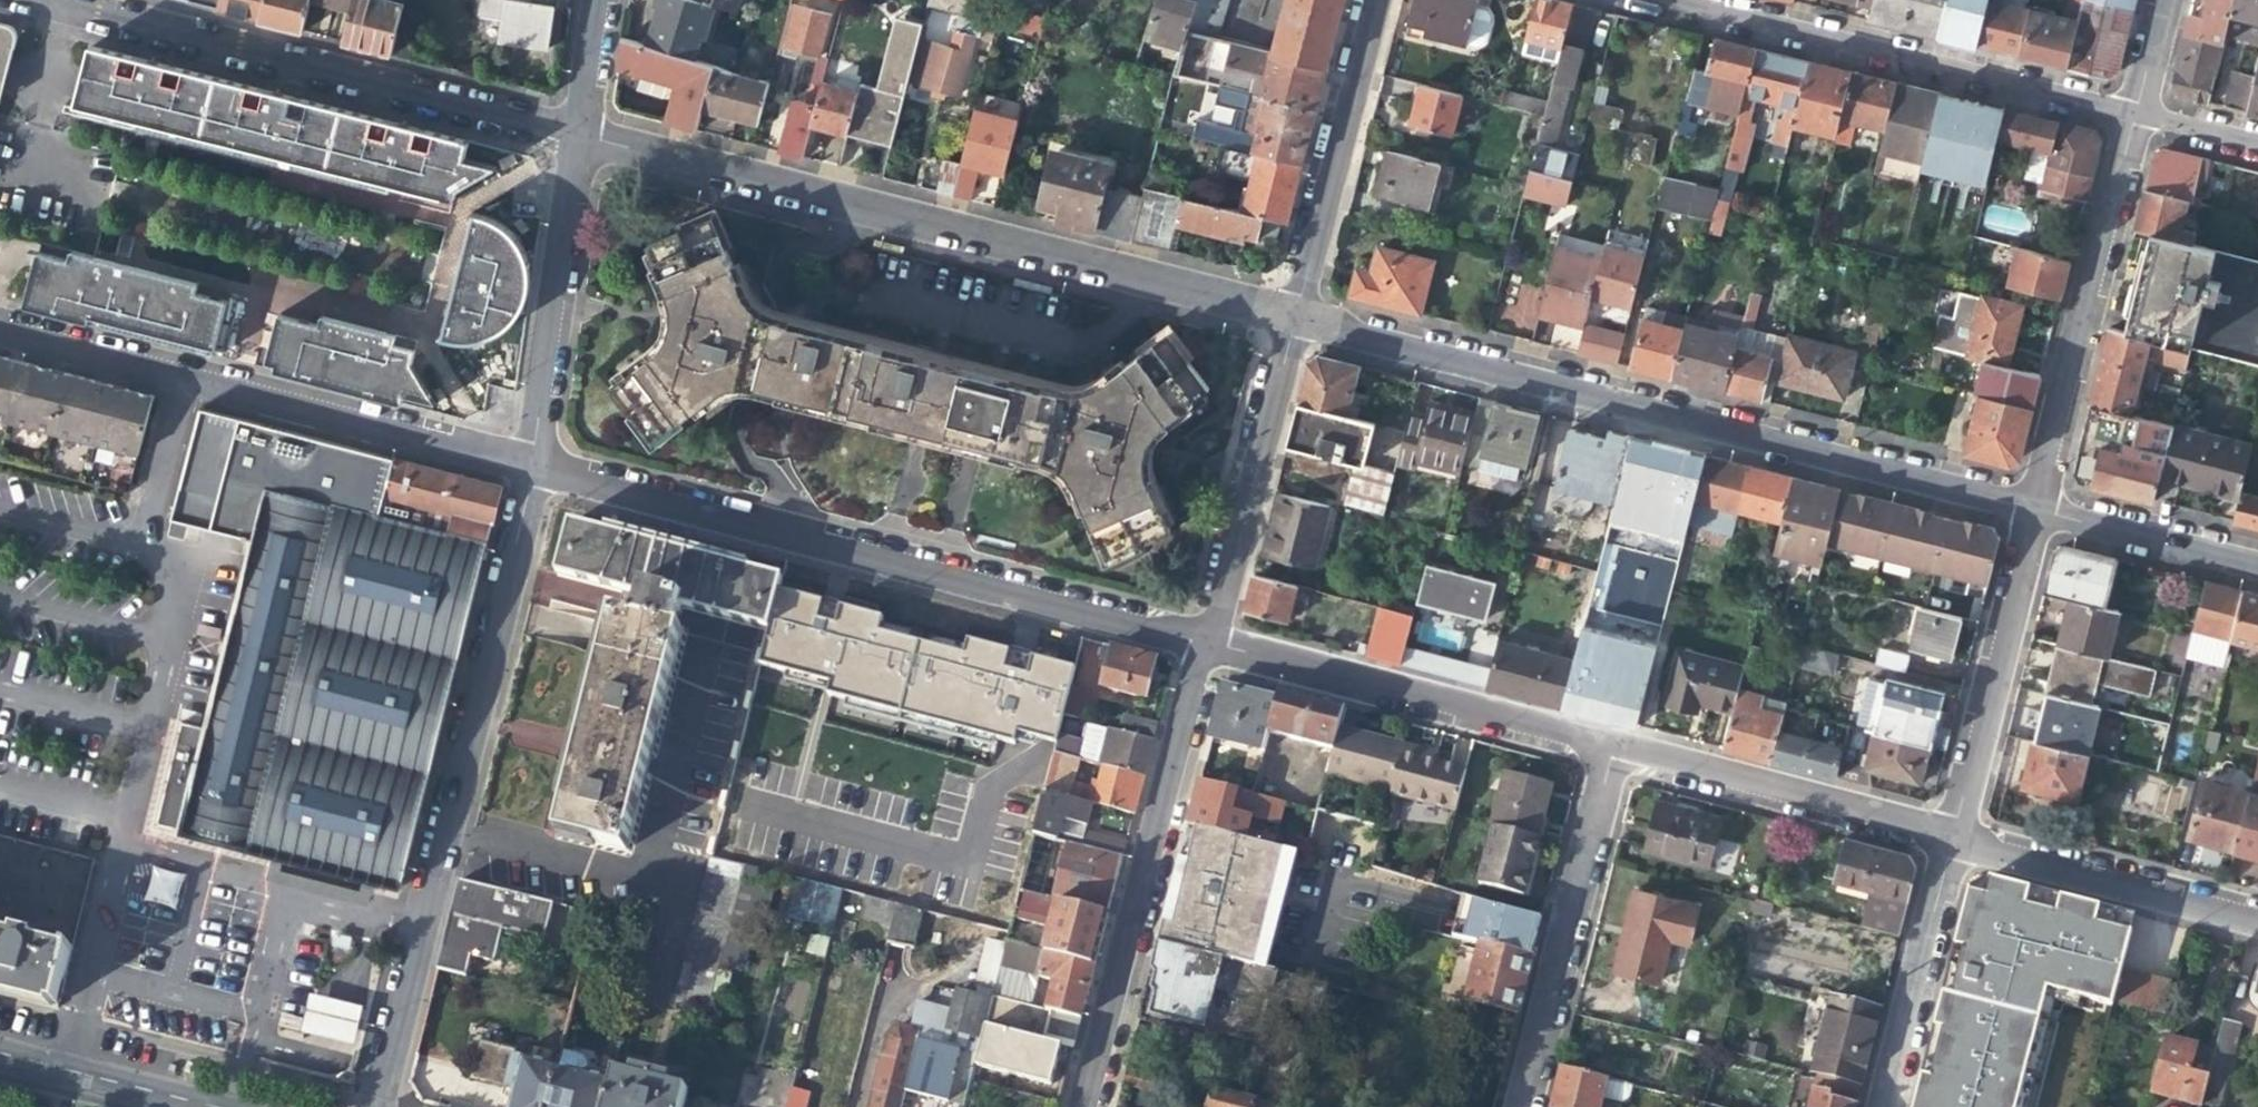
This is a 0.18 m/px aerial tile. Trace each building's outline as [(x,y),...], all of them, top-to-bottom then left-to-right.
[(214,11),(228,15),(254,21),(259,0),(217,0),(214,11)] [(254,21),(272,26),(297,32),(305,0),(259,0),(254,21)] [(348,11),(350,0),(307,0),(327,5),(348,11)] [(339,43),(362,49),(388,55),(395,27),(402,0),(350,0),(348,11),(339,43)] [(526,0),(478,0),(476,17),(498,21),(496,42),(543,49),(547,23),(550,6),(526,2),(526,0)] [(705,0),(650,0),(649,3),(655,5),(651,16),(643,43),(675,53),(689,58),(697,34),(700,35),(711,2),(705,0)] [(711,2),(721,6),(730,9),(733,0),(705,0),(711,2)] [(879,0),(863,0),(859,15),(874,19),(879,0)] [(925,5),(959,15),(960,15),(966,0),(926,0),(925,5)] [(960,15),(972,18),(978,0),(966,0),(960,15)] [(1181,50),(1186,33),(1196,2),(1187,0),(1156,0),(1146,32),(1169,39),(1167,45),(1181,50)] [(1196,2),(1186,33),(1219,41),(1231,0),(1197,0),(1196,2)] [(1272,54),(1324,67),(1337,16),(1341,0),(1286,0),(1272,54)] [(1422,42),(1423,36),(1464,46),(1465,40),(1475,1),(1471,0),(1411,0),(1401,37),(1422,42)] [(1555,65),(1571,4),(1553,0),(1535,0),(1524,40),(1521,39),(1517,56),(1555,65)] [(1870,9),(1873,0),(1834,0),(1870,9)] [(1870,9),(1866,21),(1897,29),(1936,39),(1946,0),(1873,0),(1870,9)] [(1936,39),(1951,42),(1958,44),(1962,29),(1977,32),(1985,0),(1946,0),(1936,39)] [(2028,10),(1986,0),(1985,0),(1977,32),(1974,48),(1988,51),(2016,58),(2028,10)] [(2016,58),(2035,63),(2064,70),(2076,21),(2081,1),(2081,0),(2066,0),(2062,18),(2028,10),(2016,58)] [(2064,70),(2103,79),(2115,74),(2126,31),(2134,0),(2081,0),(2081,1),(2076,21),(2064,70)] [(2182,35),(2219,43),(2221,34),(2230,0),(2207,0),(2205,8),(2203,18),(2187,14),(2182,35)] [(2221,34),(2242,40),(2257,43),(2257,0),(2230,0),(2221,34)] [(1486,5),(1475,2),(1465,40),(1476,43),(1482,40),(1485,34),(1490,18),(1490,11),(1486,5)] [(1585,17),(1587,9),(1571,4),(1555,65),(1544,104),(1541,119),(1527,169),(1570,180),(1577,155),(1548,148),(1564,89),(1570,91),(1581,50),(1577,49),(1585,17)] [(779,55),(792,58),(795,50),(816,55),(827,14),(793,5),(779,55)] [(983,22),(972,18),(960,15),(959,15),(949,47),(920,39),(908,81),(929,87),(955,94),(972,34),(979,36),(983,22)] [(1037,37),(1040,26),(1003,15),(999,26),(1037,37)] [(857,84),(855,91),(843,135),(861,139),(887,146),(920,23),(894,16),(873,87),(857,84)] [(412,32),(395,27),(388,55),(405,60),(412,32)] [(6,33),(0,57),(0,81),(10,45),(9,39),(6,33)] [(1219,41),(1186,33),(1181,50),(1173,77),(1196,82),(1267,100),(1312,111),(1317,93),(1324,67),(1272,54),(1226,43),(1219,41)] [(2204,103),(2219,43),(2182,35),(2175,61),(2169,86),(2173,95),(2204,103)] [(698,83),(706,85),(713,65),(689,58),(675,53),(643,43),(618,36),(613,71),(608,101),(616,112),(654,122),(668,126),(673,91),(660,88),(644,85),(648,62),(664,66),(662,77),(697,87),(698,83)] [(1713,39),(1704,73),(1712,75),(1704,108),(1738,115),(1756,50),(1731,44),(1713,39)] [(65,116),(389,198),(391,191),(450,206),(455,185),(497,167),(462,158),(466,142),(388,122),(277,94),(134,58),(89,47),(73,111),(67,110),(65,116)] [(1786,148),(1792,125),(1809,63),(1777,55),(1756,50),(1738,115),(1733,137),(1725,166),(1741,170),(1753,124),(1749,123),(1755,100),(1785,108),(1782,119),(1777,122),(1771,143),(1786,148)] [(2250,79),(2242,112),(2257,116),(2257,50),(2250,79)] [(660,88),(662,77),(664,66),(648,62),(644,85),(660,88)] [(1792,125),(1835,136),(1851,73),(1830,68),(1809,63),(1792,125)] [(767,81),(713,65),(706,85),(699,108),(731,117),(756,123),(767,81)] [(1854,122),(1882,129),(1894,84),(1873,79),(1851,73),(1835,136),(1833,143),(1847,147),(1854,122)] [(2228,80),(2221,107),(2242,112),(2250,79),(2231,74),(2229,80),(2228,80)] [(1182,135),(1196,82),(1173,77),(1159,129),(1182,135)] [(819,82),(818,86),(808,125),(823,129),(843,135),(855,91),(819,82)] [(783,126),(776,152),(800,158),(808,125),(818,86),(808,84),(804,103),(791,99),(783,126)] [(1918,170),(1922,158),(1933,116),(1935,105),(1938,94),(1913,88),(1894,84),(1882,129),(1871,173),(1915,184),(1918,170)] [(1459,97),(1418,85),(1412,108),(1408,126),(1448,137),(1459,97)] [(1485,104),(1504,109),(1507,95),(1488,90),(1485,104)] [(1687,91),(1675,136),(1690,140),(1702,94),(1687,91)] [(1922,158),(1918,170),(1950,178),(1966,182),(1984,186),(1996,140),(2003,110),(1983,105),(1960,100),(1938,94),(1935,105),(1933,116),(1922,158)] [(1544,104),(1507,95),(1504,109),(1541,119),(1544,104)] [(1239,150),(1256,154),(1298,165),(1307,133),(1312,111),(1267,100),(1257,135),(1244,132),(1239,150)] [(1591,102),(1585,123),(1614,131),(1619,110),(1612,108),(1591,102)] [(2038,199),(2080,209),(2087,184),(2097,142),(2093,132),(2039,119),(2003,110),(1996,140),(2050,155),(2038,199)] [(1635,134),(1628,161),(1650,166),(1652,163),(1663,166),(1669,143),(1635,134)] [(2195,177),(2201,178),(2206,159),(2186,154),(2162,148),(2150,155),(2142,189),(2184,200),(2195,202),(2196,197),(2190,196),(2195,177)] [(1440,166),(1385,150),(1377,177),(1372,195),(1427,209),(1440,166)] [(1058,211),(1056,222),(1066,225),(1128,240),(1139,200),(1101,190),(1107,165),(1054,151),(1038,206),(1058,211)] [(1244,190),(1238,211),(1262,217),(1284,223),(1290,197),(1298,165),(1256,154),(1247,190),(1244,190)] [(941,159),(932,191),(949,195),(957,163),(941,159)] [(1505,183),(1522,188),(1527,171),(1510,167),(1505,183)] [(1563,207),(1570,180),(1527,169),(1527,171),(1522,188),(1521,195),(1538,199),(1563,207)] [(1146,174),(1143,187),(1168,193),(1171,180),(1146,174)] [(1656,206),(1687,215),(1695,184),(1664,176),(1656,206)] [(2196,197),(2201,178),(2195,177),(2190,196),(2196,197)] [(1966,182),(1950,178),(1948,185),(1964,189),(1966,182)] [(1719,190),(1695,184),(1687,215),(1710,221),(1716,200),(1719,190)] [(1256,239),(1262,217),(1238,211),(1168,193),(1143,187),(1139,200),(1128,240),(1162,249),(1168,250),(1177,224),(1242,240),(1243,236),(1256,239)] [(2176,229),(2184,200),(2142,189),(2137,205),(2131,229),(2147,234),(2190,244),(2193,234),(2176,229)] [(1728,203),(1716,200),(1710,221),(1707,233),(1719,235),(1728,203)] [(478,213),(472,212),(438,335),(448,339),(458,341),(474,341),(482,339),(492,335),(500,331),(509,324),(512,321),(516,315),(522,307),(526,297),(529,278),(526,268),(528,262),(527,260),(524,249),(517,238),(515,236),(508,228),(502,223),(490,217),(478,213)] [(642,243),(671,308),(673,313),(672,319),(670,326),(665,343),(663,348),(612,386),(651,441),(725,387),(733,384),(740,384),(801,399),(920,428),(1009,451),(1049,461),(1058,464),(1065,469),(1067,472),(1107,559),(1167,532),(1142,474),(1139,470),(1138,465),(1138,460),(1142,447),(1144,441),(1147,436),(1204,389),(1160,334),(1088,390),(1080,393),(1074,394),(762,313),(755,309),(752,306),(747,300),(706,215),(642,243)] [(2213,250),(2190,244),(2147,234),(2143,251),(2147,252),(2140,281),(2131,314),(2128,313),(2122,334),(2156,342),(2188,350),(2201,299),(2213,301),(2218,282),(2206,279),(2213,250)] [(1553,246),(1535,315),(1555,320),(1581,326),(1581,324),(1590,295),(1600,257),(1553,246)] [(1643,256),(1603,246),(1600,257),(1590,295),(1630,305),(1643,256)] [(1352,270),(1344,295),(1416,313),(1430,262),(1376,247),(1372,260),(1370,267),(1377,268),(1375,276),(1352,270)] [(1899,247),(1896,260),(1917,265),(1920,253),(1899,247)] [(193,289),(37,248),(22,305),(20,313),(85,329),(209,361),(211,354),(224,303),(192,294),(193,289)] [(2062,279),(2066,263),(2014,249),(2004,288),(2057,299),(2062,279)] [(1734,348),(1723,391),(1737,395),(1759,400),(1775,336),(1750,330),(1759,296),(1748,294),(1743,314),(1738,333),(1737,335),(1734,348)] [(2019,306),(1980,297),(1977,304),(1959,299),(1953,323),(1937,320),(1929,353),(1962,363),(1964,356),(1981,360),(2004,367),(2013,332),(2019,306)] [(1686,315),(1685,318),(1684,322),(1669,378),(1681,381),(1723,391),(1734,348),(1737,335),(1738,333),(1743,314),(1714,307),(1705,313),(1703,319),(1686,315)] [(1636,370),(1669,378),(1684,322),(1685,318),(1645,308),(1629,368),(1636,370)] [(1874,344),(1882,314),(1867,310),(1859,340),(1874,344)] [(414,346),(317,321),(314,334),(281,326),(271,323),(259,366),(270,369),(268,377),(295,384),(366,403),(397,411),(400,402),(402,395),(434,403),(409,368),(414,346)] [(1622,334),(1581,324),(1581,326),(1574,354),(1582,356),(1614,364),(1622,334)] [(2149,371),(2156,342),(2122,334),(2106,330),(2102,348),(2095,375),(2136,386),(2177,396),(2181,379),(2149,371)] [(1784,338),(1772,382),(1812,391),(1841,398),(1853,352),(1784,334),(1784,338)] [(1784,338),(1775,336),(1759,400),(1767,402),(1772,382),(1784,338)] [(5,421),(20,361),(0,356),(0,419),(5,421)] [(1349,389),(1356,366),(1317,356),(1307,362),(1302,379),(1297,401),(1355,417),(1361,393),(1349,389)] [(1976,394),(2029,408),(2033,394),(2037,375),(2004,367),(1981,360),(1973,393),(1976,394)] [(5,421),(48,431),(63,372),(41,367),(20,361),(5,421)] [(48,431),(92,443),(107,383),(82,377),(63,372),(48,431)] [(2128,414),(2136,386),(2095,375),(2091,390),(2088,404),(2128,414)] [(125,388),(107,383),(92,443),(135,454),(151,395),(125,388)] [(1976,394),(1962,452),(2007,463),(2011,464),(2015,461),(2029,408),(1976,394)] [(1509,415),(1512,406),(1477,397),(1473,412),(1460,463),(1477,468),(1481,454),(1523,465),(1534,422),(1524,419),(1509,415)] [(1457,472),(1460,463),(1473,412),(1449,405),(1427,400),(1423,417),(1407,412),(1403,429),(1394,463),(1410,467),(1412,460),(1457,472)] [(1375,422),(1355,417),(1297,401),(1292,417),(1285,445),(1297,448),(1352,464),(1363,466),(1375,422)] [(2170,425),(2128,414),(2088,404),(2084,417),(2078,442),(2160,462),(2169,427),(2170,425)] [(1390,426),(1403,429),(1407,412),(1409,408),(1398,405),(1398,406),(1396,405),(1390,426)] [(400,882),(499,485),(240,418),(200,408),(166,543),(246,563),(207,722),(187,718),(161,821),(280,852),(276,864),(275,869),(275,871),(298,877),(331,885),(365,894),(370,874),(381,877),(389,879),(400,882)] [(2187,483),(2237,495),(2238,492),(2249,446),(2169,427),(2160,462),(2156,475),(2187,483)] [(1558,480),(1614,496),(1620,474),(1630,435),(1610,431),(1609,438),(1590,434),(1572,429),(1558,480)] [(2156,475),(2160,462),(2078,442),(2075,454),(2070,474),(2073,480),(2150,500),(2156,475)] [(1293,459),(1297,448),(1285,445),(1282,457),(1293,459)] [(1731,533),(1737,512),(1749,466),(1724,460),(1705,455),(1695,494),(1687,521),(1731,533)] [(1391,474),(1363,466),(1352,464),(1346,487),(1341,503),(1381,514),(1391,474)] [(1780,523),(1792,477),(1764,470),(1749,466),(1737,512),(1780,523)] [(1695,494),(1620,474),(1614,496),(1595,571),(1670,590),(1680,552),(1687,521),(1695,494)] [(1772,564),(1816,574),(1839,492),(1840,489),(1807,481),(1792,477),(1772,564)] [(1263,554),(1310,565),(1328,502),(1279,490),(1263,554)] [(1856,500),(1857,496),(1839,492),(1831,520),(1826,542),(1879,556),(1892,505),(1867,499),(1866,502),(1856,500)] [(2238,492),(2237,495),(2230,520),(2250,525),(2257,527),(2257,498),(2238,492)] [(1866,502),(1867,499),(1868,496),(1857,494),(1857,496),(1856,500),(1866,502)] [(1915,511),(1892,505),(1879,556),(1933,570),(1946,519),(1926,514),(1925,517),(1915,515),(1915,511)] [(1925,517),(1926,514),(1927,511),(1916,508),(1915,511),(1915,515),(1925,517)] [(1963,523),(1946,519),(1933,570),(1986,583),(1989,568),(1997,538),(1992,528),(1976,524),(1974,530),(1962,527),(1963,523)] [(1974,530),(1976,524),(1963,520),(1963,523),(1962,527),(1974,530)] [(766,630),(778,580),(742,571),(741,574),(722,569),(680,558),(616,541),(602,538),(602,534),(567,524),(554,574),(621,591),(615,612),(609,611),(603,638),(554,832),(623,850),(678,628),(673,627),(675,620),(672,620),(674,614),(676,615),(678,607),(687,609),(766,630)] [(2101,606),(2113,560),(2087,553),(2061,547),(2053,551),(2042,591),(2067,597),(2101,606)] [(1494,582),(1423,564),(1414,601),(1435,607),(1453,612),(1453,622),(1461,624),(1465,614),(1485,619),(1494,582)] [(1572,659),(1560,706),(1596,715),(1635,725),(1670,590),(1595,571),(1572,659)] [(1295,585),(1251,574),(1246,593),(1242,609),(1284,620),(1295,585)] [(2191,630),(2228,640),(2240,592),(2222,587),(2203,582),(2191,630)] [(1058,715),(1070,669),(956,639),(852,612),(774,592),(770,610),(758,660),(752,678),(1049,754),(1052,743),(1058,715)] [(2240,592),(2228,640),(2257,647),(2257,596),(2240,592)] [(2117,611),(2101,606),(2067,597),(2062,619),(2068,620),(2065,633),(2061,649),(2104,659),(2117,611)] [(1904,650),(1914,606),(1895,602),(1886,646),(1904,650)] [(1379,606),(1366,655),(1398,663),(1410,615),(1379,606)] [(1960,619),(1924,609),(1919,608),(1909,647),(1949,657),(1952,647),(1960,619)] [(1516,694),(1560,706),(1572,659),(1497,640),(1484,686),(1516,694)] [(1835,654),(1828,652),(1799,644),(1793,666),(1830,675),(1835,654)] [(1153,659),(1099,645),(1096,659),(1104,662),(1098,686),(1143,698),(1153,659)] [(2152,671),(2104,659),(2061,649),(2055,647),(2048,675),(2043,693),(2087,704),(2093,681),(2146,695),(2152,671)] [(1873,664),(1903,671),(1907,655),(1878,648),(1873,664)] [(1401,669),(1479,684),(1483,664),(1405,650),(1401,669)] [(1700,702),(1731,710),(1737,688),(1743,667),(1680,651),(1665,704),(1685,709),(1697,712),(1700,702)] [(1884,679),(1870,731),(1927,745),(1934,717),(1940,694),(1884,679)] [(1067,685),(1060,713),(1083,719),(1087,704),(1090,692),(1067,685)] [(1266,734),(1274,701),(1252,695),(1222,687),(1209,737),(1261,752),(1266,734)] [(1784,701),(1737,688),(1731,710),(1721,748),(1740,753),(1768,760),(1776,731),(1784,701)] [(1331,751),(1337,730),(1342,708),(1308,699),(1277,691),(1274,701),(1266,734),(1331,751)] [(2095,706),(2087,704),(2043,693),(2036,723),(2032,741),(2083,754),(2095,706)] [(1122,716),(1118,732),(1150,741),(1154,724),(1122,716)] [(1101,754),(1079,749),(1076,760),(1101,766),(1141,777),(1146,755),(1150,741),(1118,732),(1108,730),(1101,754)] [(1325,777),(1390,793),(1402,747),(1373,739),(1337,730),(1331,751),(1325,777)] [(1776,731),(1768,760),(1785,765),(1822,775),(1837,779),(1844,749),(1776,731)] [(1923,762),(1927,745),(1870,731),(1860,768),(1918,783),(1923,762)] [(1055,733),(1050,753),(1076,760),(1079,749),(1081,740),(1055,733)] [(2072,798),(2083,754),(2032,741),(2021,784),(2048,791),(2072,798)] [(2245,794),(2231,848),(2256,854),(2257,854),(2257,745),(2245,794)] [(1419,760),(1422,752),(1402,747),(1390,793),(1389,798),(1453,813),(1464,772),(1428,763),(1419,760)] [(1050,753),(1041,792),(1066,798),(1090,804),(1091,804),(1131,815),(1135,799),(1141,777),(1101,766),(1097,781),(1091,779),(1089,788),(1070,783),(1076,760),(1050,753)] [(1489,827),(1494,828),(1539,840),(1545,818),(1549,803),(1546,803),(1550,786),(1503,775),(1489,827)] [(1283,803),(1198,781),(1191,807),(1186,824),(1273,845),(1274,837),(1248,830),(1251,817),(1278,824),(1283,803)] [(2206,841),(2231,848),(2245,794),(2198,781),(2184,836),(2206,841)] [(1059,819),(1084,825),(1086,818),(1090,804),(1066,798),(1041,792),(1039,803),(1031,835),(1120,858),(1124,842),(1082,831),(1078,830),(1076,838),(1055,831),(1059,819)] [(1643,849),(1706,866),(1719,819),(1698,813),(1655,802),(1643,849)] [(1316,811),(1306,853),(1364,867),(1364,866),(1374,826),(1316,811)] [(1082,831),(1084,825),(1059,819),(1055,831),(1076,838),(1078,830),(1082,831)] [(1171,883),(1246,902),(1247,898),(1291,909),(1306,853),(1273,845),(1186,824),(1179,851),(1171,883)] [(1532,867),(1539,840),(1494,828),(1479,887),(1524,899),(1532,867)] [(1017,891),(1022,892),(1105,914),(1113,882),(1120,858),(1031,835),(1017,891)] [(1732,875),(1739,844),(1719,839),(1712,870),(1732,875)] [(1859,926),(1897,936),(1915,866),(1910,856),(1841,839),(1837,855),(1831,880),(1869,891),(1859,926)] [(704,1015),(722,940),(739,872),(740,867),(706,859),(669,1006),(704,1015)] [(153,865),(144,900),(175,908),(185,874),(153,865)] [(771,879),(739,872),(722,940),(754,948),(771,879)] [(786,916),(831,927),(841,887),(796,876),(786,916)] [(438,954),(434,968),(463,976),(467,960),(495,967),(502,940),(538,950),(541,942),(559,947),(569,909),(466,882),(456,879),(453,893),(448,910),(444,933),(438,954)] [(1612,973),(1656,984),(1667,940),(1687,946),(1696,907),(1632,891),(1617,951),(1612,973)] [(1045,941),(1042,951),(1092,965),(1100,933),(1105,914),(1022,892),(1012,932),(1045,941)] [(858,916),(865,918),(870,898),(865,897),(863,896),(858,916)] [(870,898),(865,918),(888,925),(894,904),(870,898)] [(1250,926),(1284,935),(1291,909),(1247,898),(1246,902),(1241,925),(1195,913),(1186,951),(1287,976),(1292,957),(1249,946),(1235,949),(1240,930),(1248,933),(1250,926)] [(1770,903),(1751,898),(1750,901),(1748,911),(1766,916),(1770,903)] [(2099,902),(2096,917),(2130,923),(2133,909),(2099,902)] [(920,910),(894,904),(888,925),(884,941),(900,946),(910,949),(920,910)] [(1491,906),(1481,946),(1529,958),(1535,934),(1539,919),(1491,906)] [(1174,927),(1169,946),(1186,951),(1195,913),(1178,909),(1174,927)] [(29,999),(55,1005),(70,945),(65,944),(64,949),(32,941),(33,936),(15,932),(14,937),(0,933),(0,991),(29,999)] [(824,955),(828,937),(810,933),(806,951),(824,955)] [(1053,982),(1046,1009),(1078,1018),(1085,991),(1092,965),(1042,951),(1005,941),(991,994),(1002,997),(1009,967),(1037,974),(1036,977),(1053,982)] [(1319,1009),(1325,986),(1287,976),(1186,951),(1169,946),(1156,943),(1145,983),(1138,1013),(1257,1044),(1270,996),(1319,1009)] [(1476,1024),(1511,1033),(1520,994),(1529,958),(1481,946),(1466,1002),(1480,1006),(1476,1024)] [(2120,968),(2115,985),(2111,1001),(2160,1014),(2168,981),(2143,974),(2120,968)] [(903,1093),(916,1040),(976,1054),(990,1000),(954,991),(949,1011),(937,1008),(923,1005),(916,1031),(895,1026),(886,1035),(867,1106),(899,1106),(903,1093)] [(361,1007),(309,994),(299,1032),(352,1045),(361,1007)] [(1053,1064),(1058,1044),(1039,1039),(1046,1009),(1002,997),(991,994),(990,1000),(976,1054),(973,1064),(1048,1085),(1053,1064)] [(1810,1074),(1814,1075),(1859,1086),(1870,1042),(1879,1007),(1829,994),(1828,999),(1810,1074)] [(1058,1044),(1071,1048),(1078,1018),(1046,1009),(1039,1039),(1058,1044)] [(2221,1020),(2213,1051),(2206,1076),(2223,1080),(2238,1025),(2221,1020)] [(1301,1025),(1285,1021),(1281,1036),(1297,1040),(1301,1025)] [(2199,1106),(2206,1076),(2213,1051),(2179,1043),(2162,1038),(2147,1093),(2199,1106)] [(973,1064),(976,1054),(916,1040),(903,1093),(930,1101),(955,1106),(962,1106),(973,1064)] [(507,1106),(542,1106),(554,1061),(544,1058),(542,1066),(511,1059),(513,1050),(479,1041),(474,1058),(468,1079),(511,1091),(508,1106),(507,1106)] [(1744,1057),(1764,1062),(1768,1047),(1747,1042),(1744,1057)] [(554,1061),(542,1106),(603,1106),(611,1076),(554,1061)] [(1559,1068),(1549,1106),(1599,1106),(1606,1080),(1559,1068)] [(733,1106),(784,1106),(788,1091),(791,1078),(757,1069),(755,1078),(741,1074),(733,1106)] [(611,1076),(603,1106),(680,1106),(685,1090),(657,1084),(658,1078),(651,1076),(639,1073),(638,1079),(611,1073),(611,1076)] [(1806,1106),(1854,1106),(1859,1086),(1814,1075),(1806,1106)] [(1252,1101),(1209,1090),(1205,1106),(1251,1106),(1252,1101)] [(788,1091),(784,1106),(799,1106),(802,1094),(788,1091)] [(1700,1103),(1677,1098),(1675,1106),(1699,1106),(1700,1103)]
